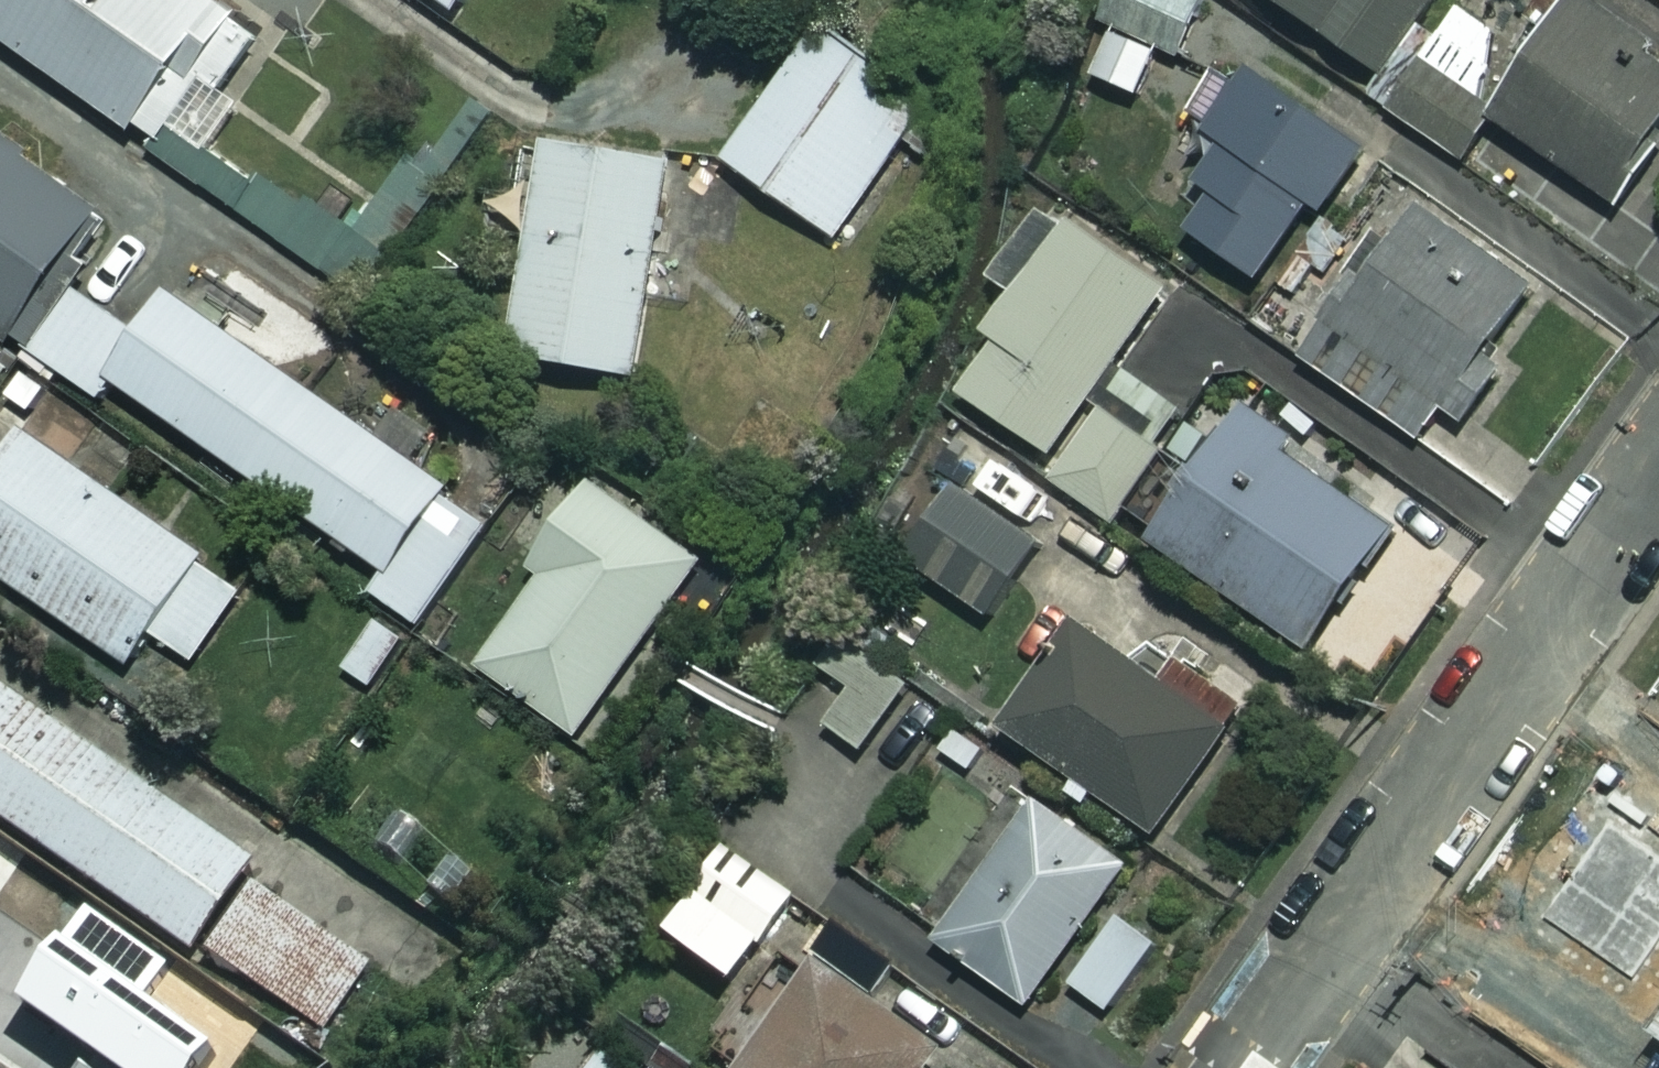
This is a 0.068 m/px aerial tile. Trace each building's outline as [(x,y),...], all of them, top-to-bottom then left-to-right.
[(327,93),(272,54),(283,39),(226,0),(12,0),(0,17),(0,31),(156,139),(150,148),(325,269),(381,189),(299,133),(327,93)] [(459,8),(465,0),(447,0),(459,8)] [(1146,97),(1169,50),(1179,54),(1205,0),(1107,0),(1101,13),(1120,22),(1095,72),(1146,97)] [(1382,69),(1431,0),(1284,0),(1382,69)] [(1602,0),(1577,0),(1498,117),(1622,201),(1658,146),(1658,39),(1602,0)] [(1515,45),(1462,7),(1440,38),(1425,27),(1375,97),(1460,158),(1494,109),(1478,98),(1515,45)] [(934,104),(822,25),(728,157),(839,237),(934,104)] [(1363,147),(1273,80),(1203,174),(1218,185),(1189,224),(1264,280),(1363,147)] [(0,133),(0,330),(19,343),(112,213),(0,133)] [(677,161),(550,140),(514,352),(641,374),(677,161)] [(447,177),(414,154),(366,226),(399,248),(447,177)] [(1553,270),(1430,182),(1315,345),(1432,428),(1422,442),(1488,489),(1563,384),(1503,341),(1553,270)] [(1008,334),(971,389),(1057,448),(1041,471),(1112,519),(1191,402),(1119,353),(1169,279),(1029,184),(1002,225),(1021,238),(995,276),(1019,293),(996,326),(1008,334)] [(423,622),(498,517),(247,340),(266,313),(192,261),(142,331),(76,285),(33,346),(108,399),(121,380),(390,570),(377,589),(423,622)] [(1398,527),(1227,400),(1139,518),(1310,646),(1398,527)] [(230,570),(26,428),(0,465),(0,570),(134,664),(157,631),(198,660),(238,604),(217,590),(230,570)] [(708,556),(597,479),(536,566),(548,574),(484,664),(584,734),(708,556)] [(1016,575),(939,520),(913,557),(990,611),(1016,575)] [(1081,776),(1070,791),(1092,807),(1103,791),(1157,829),(1230,724),(1085,622),(1011,727),(1081,776)] [(846,642),(829,668),(855,685),(830,723),(867,747),(909,684),(846,642)] [(247,880),(259,864),(0,684),(0,817),(197,953),(201,947),(247,880)] [(1129,864),(1041,801),(941,939),(1029,1002),(1129,864)] [(795,896),(723,846),(660,936),(733,986),(795,896)] [(247,880),(201,947),(326,1033),(372,966),(247,880)] [(1589,1027),(1649,1067),(1658,1067),(1658,926),(1589,1027)] [(1154,961),(1115,932),(1076,985),(1114,1013),(1154,961)] [(814,969),(743,1067),(932,1067),(939,1058),(814,969)] [(602,1051),(589,1067),(626,1067),(602,1051)]
